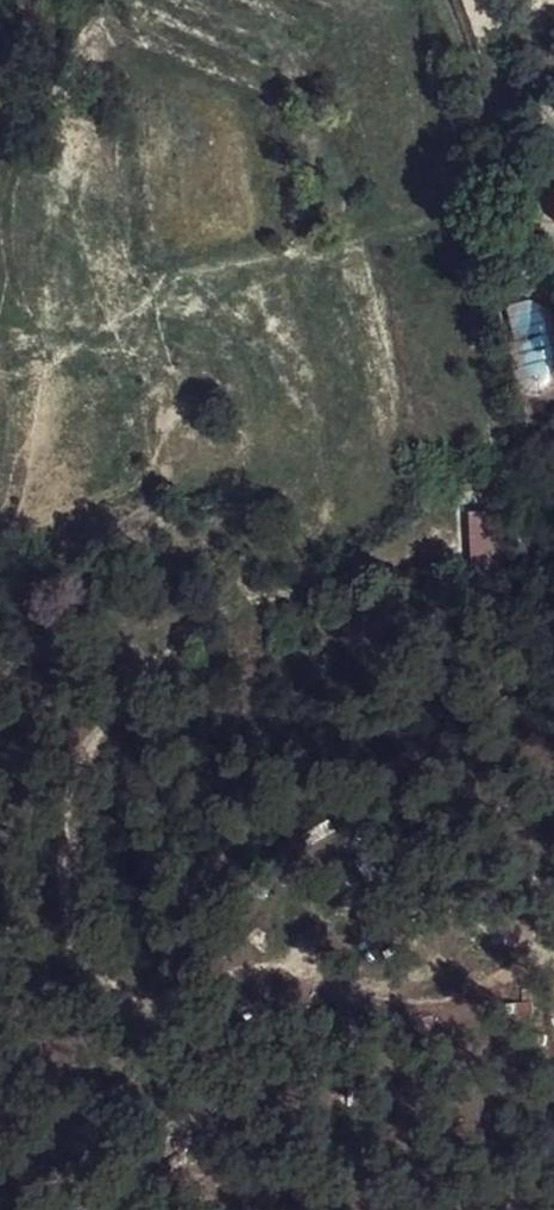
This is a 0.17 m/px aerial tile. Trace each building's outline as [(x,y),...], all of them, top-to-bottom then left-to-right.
[(467,512),(470,555),(503,553),(500,510),(467,512)]
